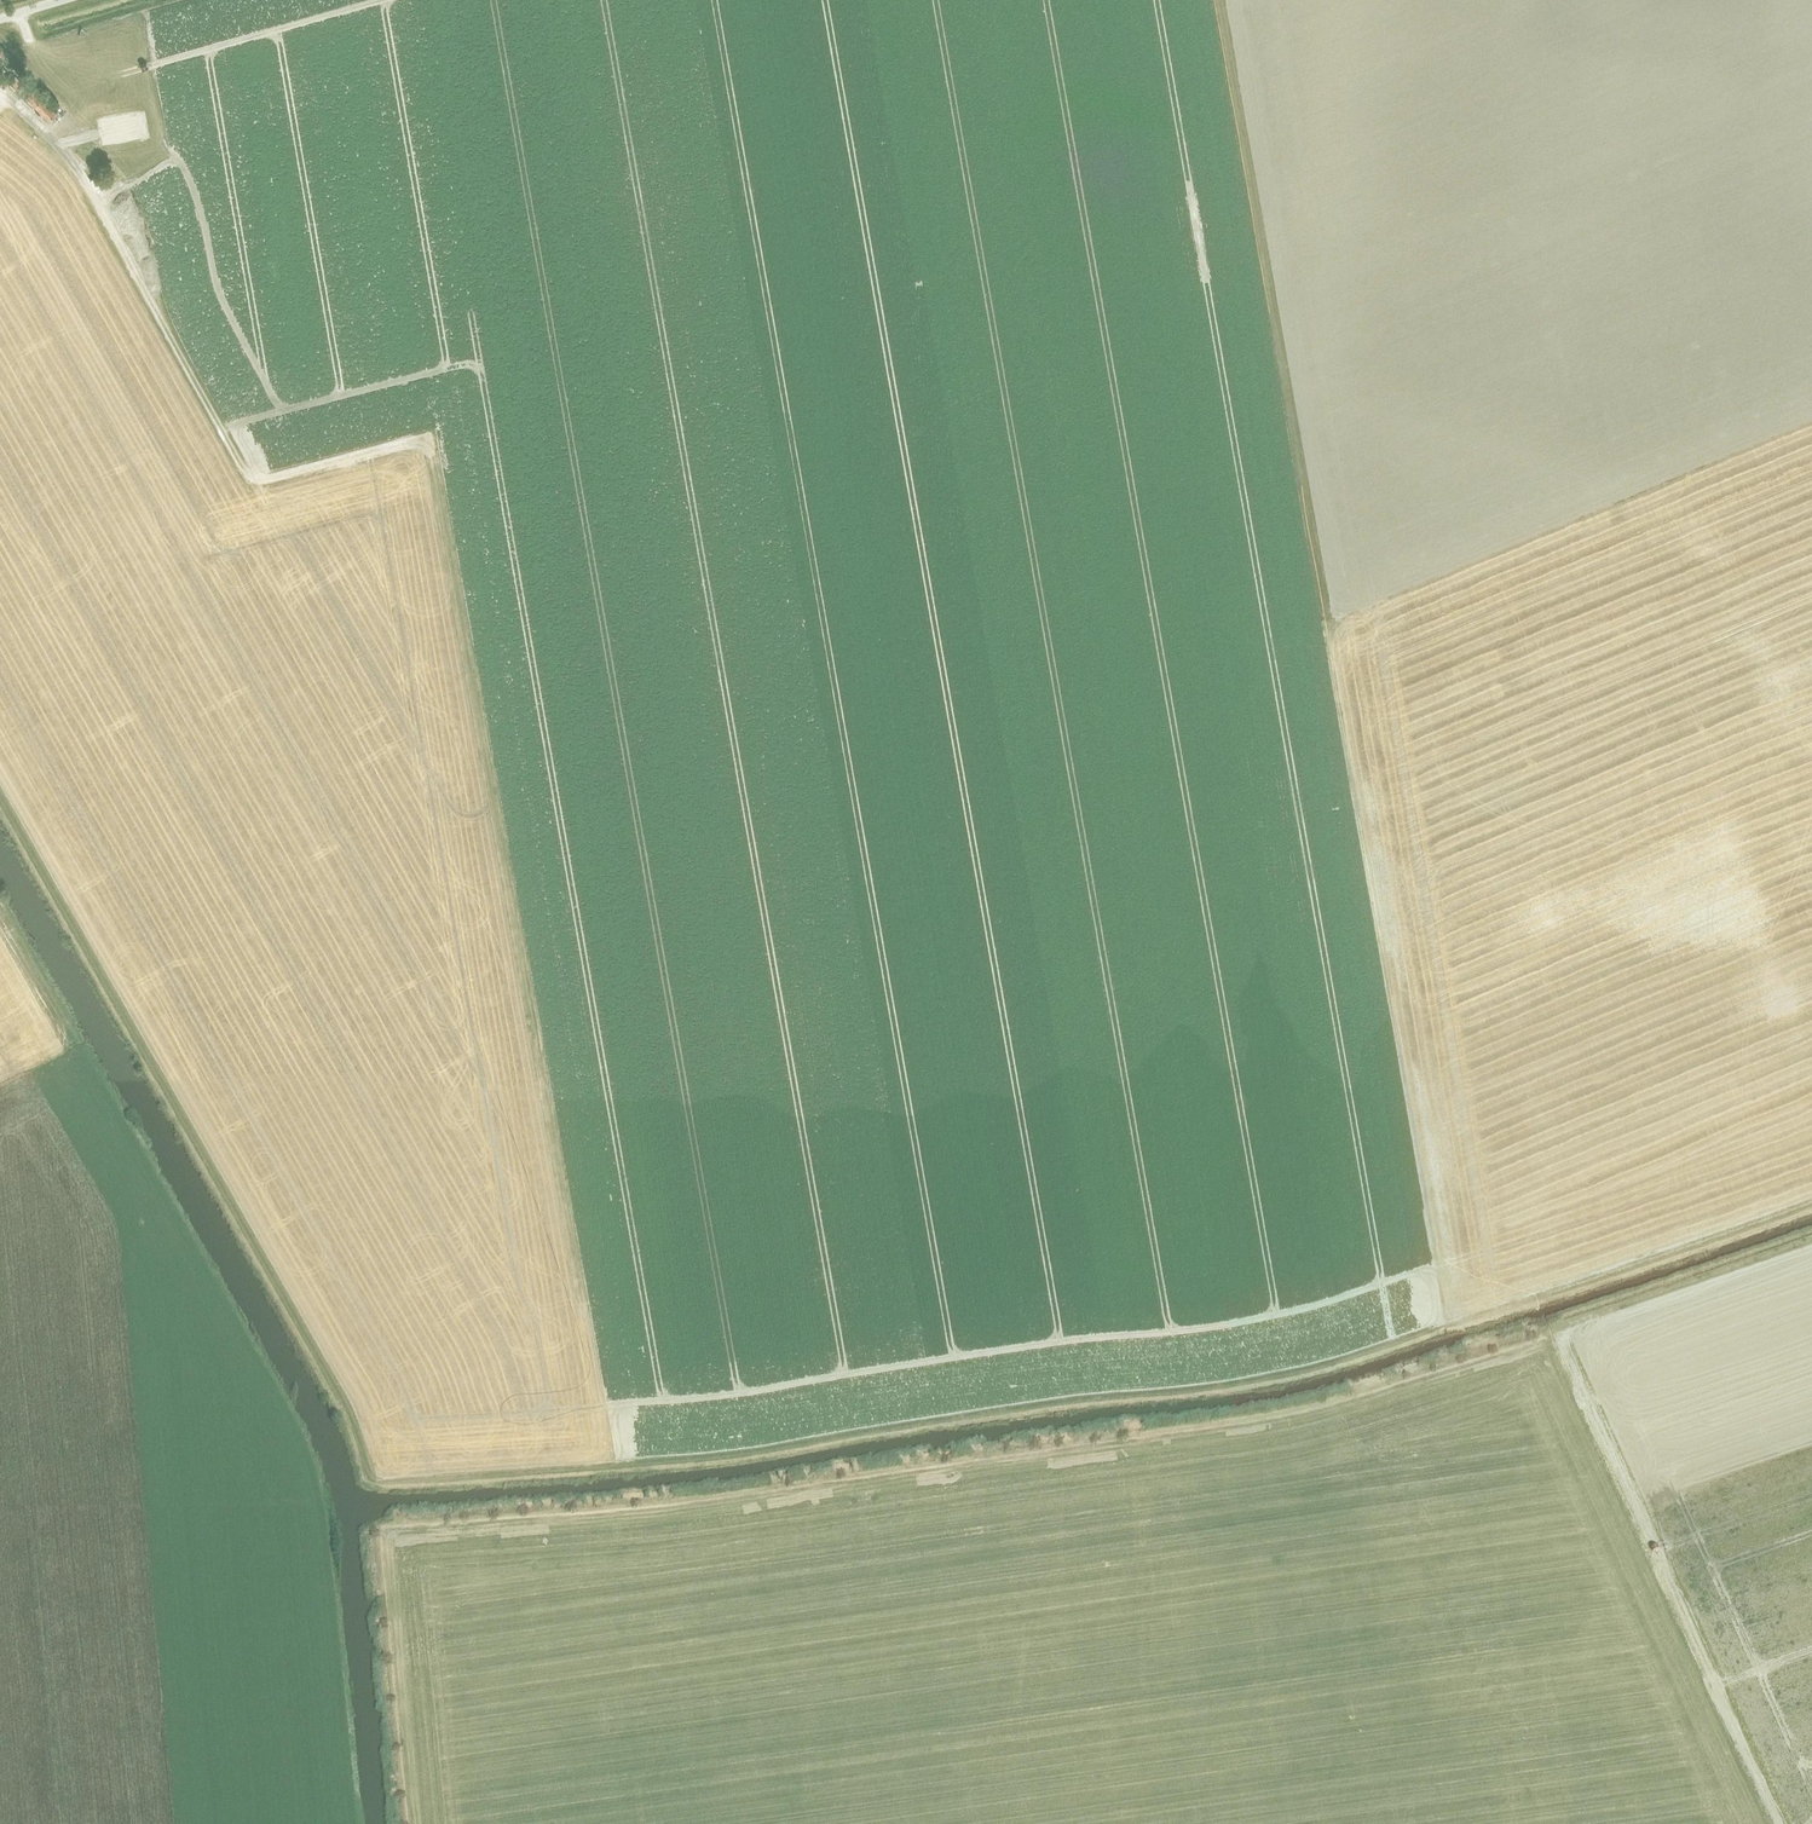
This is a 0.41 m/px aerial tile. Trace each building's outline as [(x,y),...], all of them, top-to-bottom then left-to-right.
[(11,72),(3,79),(7,84),(10,81),(35,106),(43,99),(30,86),(27,88),(15,76),(11,72)] [(43,99),(35,106),(48,120),(53,115),(54,115),(56,117),(57,116),(58,115),(43,99)] [(117,117),(98,120),(101,139),(109,138),(110,144),(121,142),(121,140),(120,136),(146,132),(144,121),(145,121),(143,112),(121,116),(121,117),(117,117)]
